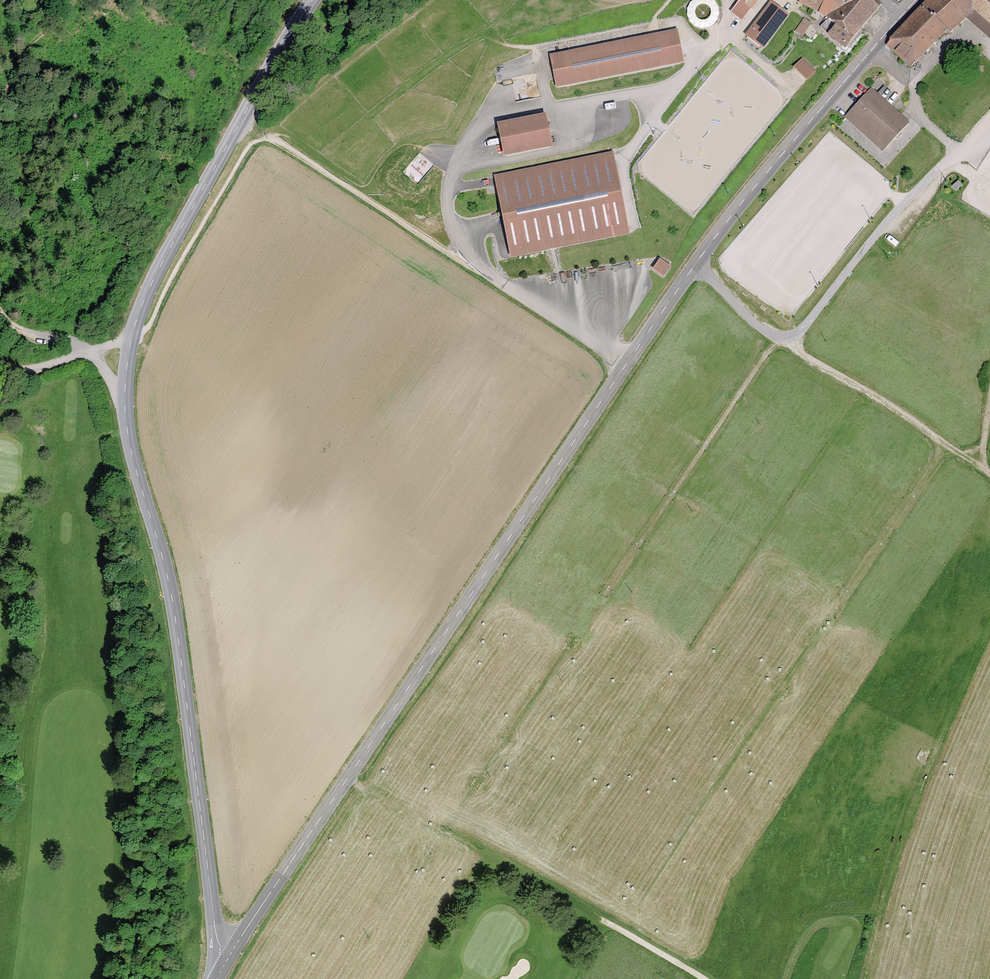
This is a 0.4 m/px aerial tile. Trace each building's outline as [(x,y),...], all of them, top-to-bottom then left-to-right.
[(801,3),(829,18),(829,19),(822,27),(845,47),(858,32),(881,5),(876,0),(871,0),(870,1),(869,0),(803,0),(801,3)] [(911,67),(926,51),(927,52),(930,50),(928,49),(933,44),(935,45),(936,43),(935,42),(946,30),(949,33),(967,17),(989,38),(989,0),(930,0),(929,2),(923,7),(915,15),(896,36),(888,45),(911,67)] [(786,15),(772,5),(752,30),(766,41),(786,15)] [(676,32),(561,55),(566,84),(682,61),(676,32)] [(814,72),(803,61),(795,69),(806,79),(814,72)] [(871,90),(850,113),(887,146),(907,123),(892,110),(892,109),(871,90)] [(544,118),(500,126),(505,154),(550,145),(544,118)] [(611,154),(497,177),(511,249),(625,227),(611,154)] [(663,275),(669,267),(660,261),(654,269),(663,275)]
